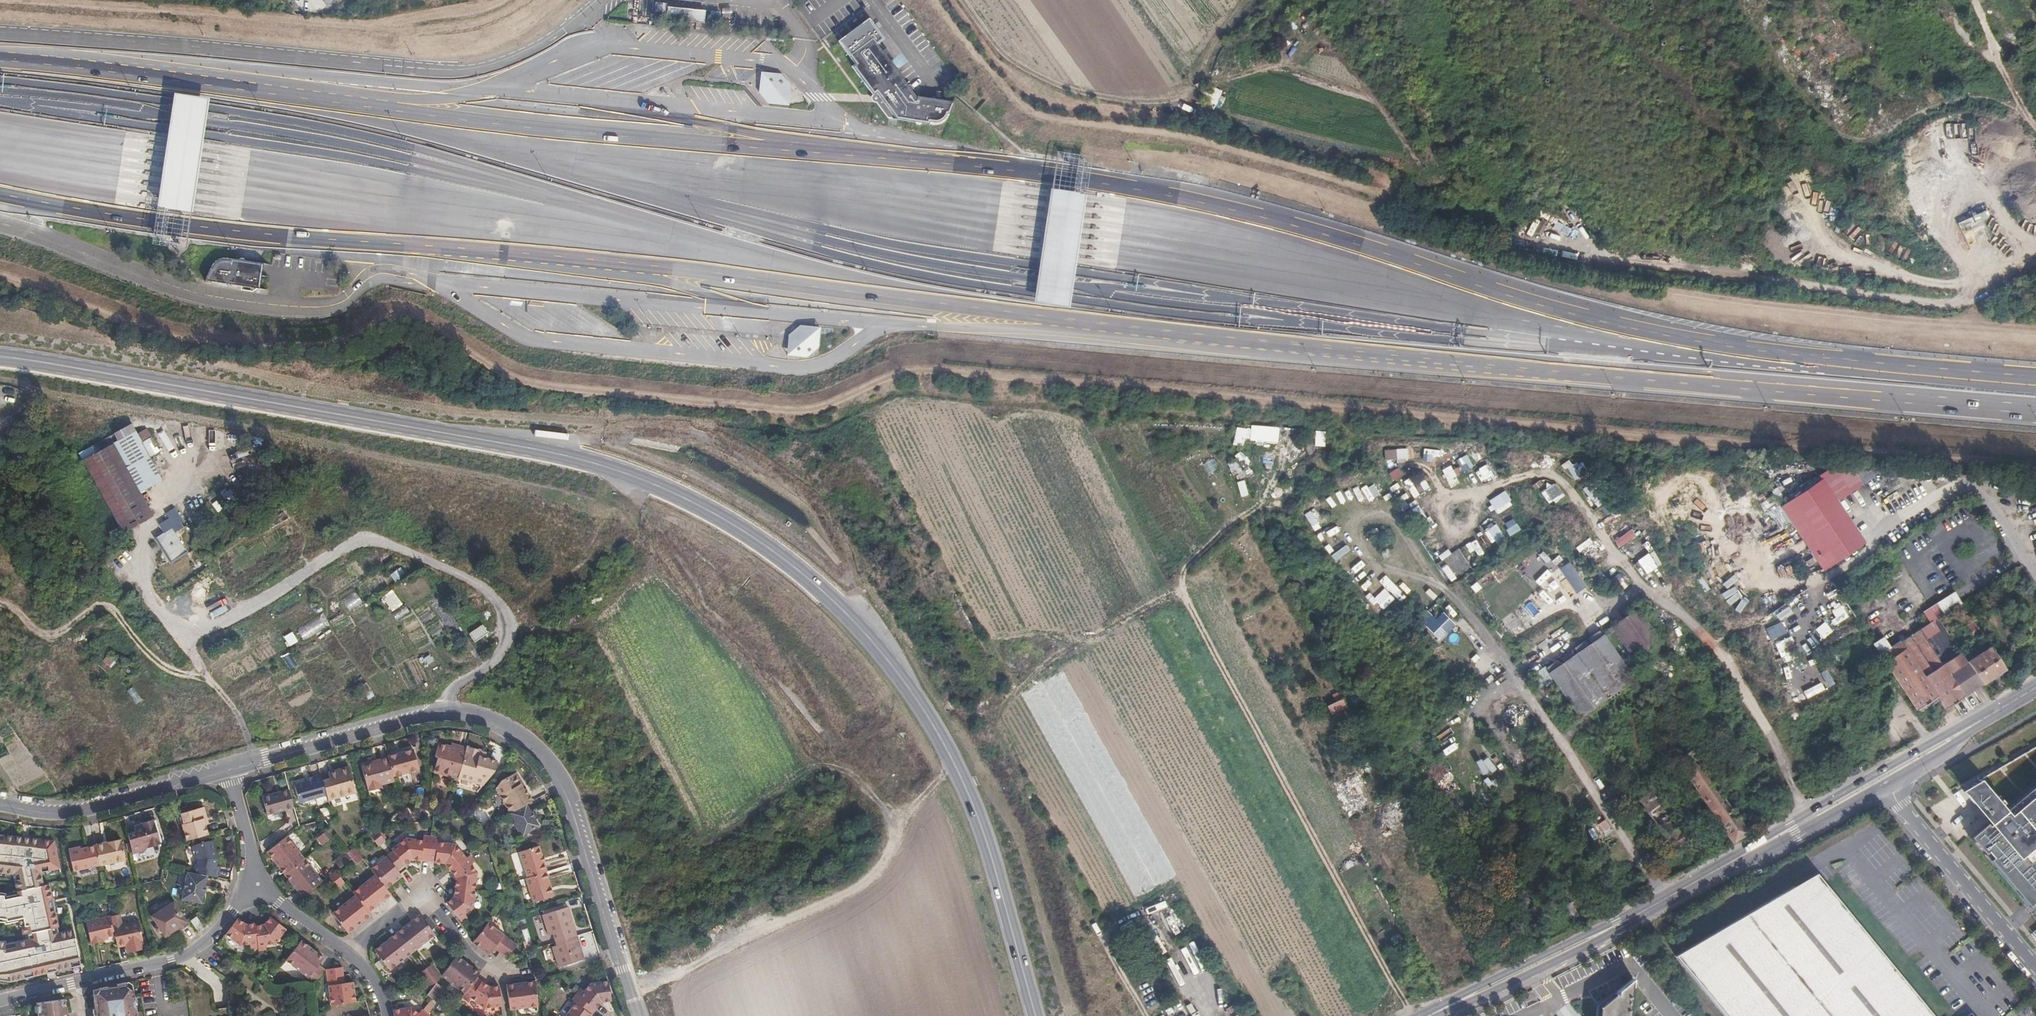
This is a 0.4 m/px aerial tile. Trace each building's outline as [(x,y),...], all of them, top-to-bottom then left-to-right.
[(668,7),(666,19),(704,23),(705,11),(668,7)] [(751,25),(753,12),(741,9),(739,23),(751,25)] [(1934,12),(1949,35),(1951,34),(1934,12)] [(851,66),(873,95),(876,92),(896,119),(928,124),(929,122),(935,123),(938,122),(942,120),(944,117),(946,114),(948,114),(953,102),(920,97),(915,96),(907,86),(887,58),(877,44),(879,42),(884,39),(868,18),(838,41),(854,64),(851,66)] [(1939,43),(1940,43),(1924,19),(1922,21),(1939,43)] [(877,44),(887,58),(889,56),(879,42),(877,44)] [(1949,45),(1964,58),(1954,43),(1953,42),(1949,45)] [(1965,59),(1968,55),(1954,43),(1964,58),(1965,59)] [(781,74),(761,72),(759,92),(768,103),(788,105),(790,85),(781,74)] [(910,84),(907,86),(915,96),(920,97),(910,84)] [(887,118),(896,119),(876,92),(873,95),(871,95),(871,97),(871,100),(872,102),(874,102),(876,102),(887,118)] [(1961,228),(1969,249),(1978,246),(1974,236),(1983,233),(1978,221),(1961,228)] [(213,263),(205,280),(259,288),(263,263),(227,258),(218,259),(213,263)] [(800,326),(788,335),(787,355),(806,357),(818,347),(819,327),(800,326)] [(133,484),(198,445),(175,407),(131,433),(125,423),(98,439),(72,455),(83,473),(91,487),(118,532),(124,529),(149,514),(132,485),(133,484)] [(1457,460),(1463,472),(1473,466),(1467,455),(1457,460)] [(1474,469),(1479,482),(1493,476),(1488,463),(1474,469)] [(1442,482),(1456,476),(1451,465),(1437,471),(1442,482)] [(1782,507),(1824,570),(1865,543),(1838,503),(1875,476),(1869,468),(1834,466),(1820,476),(1822,479),(1782,507)] [(1397,469),(1388,472),(1392,480),(1400,477),(1397,469)] [(1412,497),(1429,489),(1421,472),(1404,480),(1412,497)] [(1549,504),(1564,493),(1555,482),(1541,492),(1549,504)] [(1373,483),(1361,489),(1368,501),(1379,495),(1373,483)] [(1345,489),(1339,491),(1345,505),(1351,503),(1345,489)] [(1504,490),(1488,500),(1497,513),(1513,503),(1504,490)] [(1416,500),(1409,503),(1417,521),(1424,518),(1416,500)] [(178,525),(166,507),(160,512),(162,513),(159,516),(160,517),(171,530),(178,525)] [(1312,509),(1304,513),(1311,527),(1319,524),(1312,509)] [(1778,509),(1772,513),(1780,527),(1787,523),(1778,509)] [(182,548),(173,534),(171,530),(160,517),(158,521),(153,524),(155,528),(152,537),(168,560),(182,548)] [(1510,534),(1519,529),(1513,518),(1504,523),(1510,534)] [(1430,519),(1419,524),(1425,536),(1436,530),(1430,519)] [(1492,545),(1504,538),(1496,523),(1484,529),(1492,545)] [(1613,539),(1619,548),(1636,536),(1630,528),(1613,539)] [(1584,558),(1597,549),(1589,537),(1576,547),(1584,558)] [(1465,545),(1469,553),(1474,550),(1479,558),(1485,554),(1475,538),(1465,545)] [(1433,550),(1437,559),(1448,554),(1444,545),(1433,550)] [(1639,574),(1660,564),(1655,553),(1633,562),(1639,574)] [(1604,559),(1593,567),(1596,571),(1607,562),(1604,559)] [(114,561),(110,564),(118,574),(122,570),(114,561)] [(1555,598),(1561,593),(1564,596),(1575,587),(1554,563),(1537,578),(1555,598)] [(401,566),(388,574),(393,582),(405,574),(401,566)] [(1448,580),(1460,572),(1458,568),(1446,576),(1448,580)] [(1619,572),(1609,581),(1614,587),(1624,578),(1619,572)] [(1385,574),(1379,580),(1399,602),(1405,596),(1385,574)] [(1885,662),(1917,710),(1937,697),(1945,710),(1982,684),(1967,662),(1938,618),(1969,598),(1962,587),(1923,612),(1924,615),(1930,624),(1899,643),(1898,642),(1890,647),(1877,628),(1867,635),(1880,654),(1881,656),(1885,662)] [(390,611),(401,604),(391,589),(380,597),(390,611)] [(354,590),(341,599),(349,612),(362,603),(354,590)] [(1957,606),(1965,618),(1976,610),(1969,599),(1957,606)] [(1733,612),(1744,619),(1750,609),(1739,602),(1733,612)] [(214,617),(228,610),(225,604),(211,611),(214,617)] [(395,620),(409,612),(406,606),(392,614),(395,620)] [(1425,608),(1416,617),(1439,640),(1455,624),(1440,610),(1434,617),(1425,608)] [(1607,630),(1637,672),(1667,650),(1637,608),(1607,630)] [(303,641),(325,627),(318,616),(296,630),(303,641)] [(1798,620),(1803,625),(1780,643),(1796,664),(1823,643),(1802,617),(1798,620)] [(1957,622),(1970,642),(1981,635),(1972,622),(1965,626),(1961,619),(1957,622)] [(2020,637),(2031,638),(2032,623),(2021,622),(2020,637)] [(481,623),(467,633),(473,642),(487,633),(481,623)] [(291,631),(282,636),(288,646),(297,641),(291,631)] [(1579,718),(1634,679),(1603,634),(1548,673),(1545,669),(1533,677),(1540,687),(1552,678),(1579,718)] [(1967,662),(1982,684),(2004,669),(1990,647),(1967,662)] [(428,654),(421,660),(425,666),(433,660),(428,654)] [(135,686),(128,689),(134,703),(140,700),(135,686)] [(1351,716),(1345,703),(1342,698),(1327,706),(1329,711),(1340,706),(1347,719),(1351,716)] [(453,748),(438,743),(435,757),(438,758),(434,771),(449,776),(448,779),(457,781),(457,780),(466,748),(459,746),(458,749),(453,748)] [(1671,753),(1676,761),(1691,751),(1685,743),(1683,744),(1676,749),(1671,753)] [(1459,749),(1467,761),(1472,757),(1464,746),(1459,749)] [(466,748),(457,780),(483,786),(496,771),(497,762),(485,759),(479,757),(481,751),(466,747),(466,748)] [(2035,890),(2035,853),(2029,844),(2035,838),(2035,747),(1961,791),(1985,819),(1967,834),(2023,901),(2035,890)] [(419,771),(413,750),(405,752),(406,755),(400,757),(399,754),(387,757),(388,758),(393,778),(419,771)] [(1676,761),(1733,842),(1748,833),(1700,765),(1691,751),(1676,761)] [(393,778),(388,758),(380,760),(380,762),(372,764),(361,767),(367,789),(394,781),(393,778)] [(358,791),(351,765),(336,769),(337,772),(329,775),(330,778),(322,780),(326,795),(327,799),(358,791)] [(1347,779),(1333,786),(1346,811),(1362,803),(1352,786),(1358,783),(1353,772),(1350,773),(1352,776),(1347,779)] [(315,798),(326,795),(322,780),(321,775),(320,773),(313,776),(314,779),(304,781),(294,785),(299,802),(315,798)] [(495,787),(510,812),(523,804),(531,800),(525,788),(522,789),(517,781),(520,779),(516,773),(501,779),(499,782),(495,787)] [(455,787),(465,790),(477,793),(483,786),(457,780),(457,781),(455,787)] [(1465,786),(1469,793),(1478,789),(1474,781),(1465,786)] [(1362,803),(1367,800),(1358,783),(1352,786),(1362,803)] [(294,808),(288,789),(262,797),(267,816),(294,808)] [(1638,800),(1671,849),(1683,841),(1650,792),(1638,800)] [(327,799),(326,795),(315,798),(318,805),(328,802),(327,799)] [(1408,819),(1396,798),(1374,810),(1386,831),(1408,819)] [(538,825),(530,811),(528,812),(523,804),(510,812),(522,834),(538,825)] [(205,823),(202,815),(206,814),(204,807),(199,805),(187,808),(183,809),(180,810),(183,822),(181,823),(186,839),(207,833),(208,833),(205,823)] [(1597,824),(1604,833),(1611,829),(1604,819),(1597,824)] [(159,843),(154,821),(141,824),(142,830),(135,831),(127,832),(131,852),(139,850),(138,848),(142,847),(159,843)] [(1594,827),(1588,829),(1593,840),(1598,838),(1594,827)] [(334,836),(328,829),(316,839),(322,845),(334,836)] [(385,842),(376,830),(369,836),(378,847),(385,842)] [(80,965),(72,928),(52,933),(51,929),(58,927),(50,882),(42,884),(40,874),(58,869),(53,840),(25,836),(0,832),(0,873),(11,874),(14,895),(3,898),(3,895),(0,894),(0,924),(2,925),(16,921),(18,939),(4,942),(0,941),(0,982),(80,965)] [(427,860),(430,837),(423,835),(422,840),(405,838),(390,849),(392,851),(403,864),(410,860),(408,857),(410,855),(412,855),(414,856),(414,859),(427,860)] [(125,858),(121,837),(95,843),(95,844),(99,864),(125,858)] [(299,854),(286,837),(266,852),(279,869),(299,854)] [(465,857),(454,843),(437,842),(438,837),(430,837),(427,860),(441,863),(443,859),(445,860),(447,862),(445,864),(449,870),(465,857)] [(218,858),(212,840),(191,845),(195,859),(192,872),(206,875),(208,875),(217,877),(219,867),(216,865),(218,858)] [(99,864),(95,844),(80,846),(79,844),(67,847),(72,869),(99,864)] [(546,871),(543,861),(539,862),(539,857),(542,856),(538,845),(519,850),(518,851),(525,877),(546,871)] [(358,854),(353,848),(347,853),(351,858),(352,860),(358,854)] [(339,868),(351,858),(347,853),(345,851),(333,861),(339,868)] [(403,864),(392,851),(385,856),(396,870),(403,864)] [(284,876),(304,860),(299,854),(279,869),(284,876)] [(396,870),(385,856),(370,869),(374,874),(385,888),(401,876),(399,874),(396,870)] [(474,889),(476,871),(465,857),(449,870),(454,875),(460,876),(460,880),(457,880),(456,885),(455,885),(454,886),(456,886),(474,889)] [(317,876),(304,860),(284,876),(298,892),(317,876)] [(345,882),(336,870),(328,876),(337,888),(345,882)] [(546,871),(525,877),(532,903),(535,902),(552,897),(551,892),(548,891),(546,888),(549,884),(546,871)] [(202,905),(208,875),(206,875),(192,872),(188,872),(182,900),(202,905)] [(1837,904),(1839,902),(1816,873),(1794,886),(1796,888),(1815,878),(1837,904)] [(385,888),(374,874),(368,879),(384,898),(390,894),(385,888)] [(309,891),(321,882),(317,876),(298,892),(302,897),(309,891)] [(1839,902),(1837,904),(1815,878),(1796,888),(1794,886),(1675,955),(1725,1015),(1933,1015),(1839,902)] [(384,898),(368,879),(352,891),(355,895),(368,912),(384,898)] [(471,908),(474,889),(456,886),(454,898),(452,898),(447,901),(446,903),(461,923),(468,918),(464,914),(469,910),(471,908)] [(368,912),(355,895),(348,900),(363,920),(370,915),(368,912)] [(189,922),(173,900),(150,914),(157,923),(160,928),(165,935),(167,934),(169,934),(172,932),(173,930),(176,928),(178,930),(189,922)] [(363,920),(348,900),(332,913),(348,932),(363,920)] [(1564,907),(1571,918),(1578,914),(1571,902),(1564,907)] [(574,925),(569,906),(541,913),(548,934),(552,932),(554,939),(573,933),(571,926),(574,925)] [(112,923),(110,913),(85,919),(90,941),(103,939),(102,935),(109,934),(114,933),(112,923)] [(204,924),(195,914),(190,919),(199,929),(204,924)] [(417,947),(434,934),(423,919),(419,914),(411,920),(402,927),(417,947)] [(275,944),(288,927),(270,915),(267,919),(271,922),(268,925),(264,923),(255,924),(256,932),(258,945),(275,944)] [(258,945),(256,932),(255,924),(255,921),(248,922),(249,927),(246,927),(245,923),(238,917),(225,934),(241,946),(258,945)] [(143,939),(138,918),(112,923),(114,933),(115,934),(117,945),(124,943),(123,940),(129,938),(130,942),(143,939)] [(489,952),(503,934),(487,922),(475,937),(472,941),(488,954),(489,952)] [(417,947),(402,927),(396,932),(411,951),(417,947)] [(411,951),(396,932),(389,936),(405,956),(411,951)] [(585,959),(578,939),(575,940),(573,933),(554,939),(557,946),(552,947),(557,967),(585,959)] [(500,953),(509,939),(503,934),(489,952),(496,957),(500,953)] [(405,956),(389,936),(372,949),(388,969),(405,956)] [(302,971),(319,951),(303,938),(297,946),(286,958),(302,971)] [(507,958),(517,945),(509,939),(500,953),(507,958)] [(1491,952),(1498,949),(1494,940),(1487,944),(1491,952)] [(1180,948),(1162,956),(1174,983),(1193,974),(1180,948)] [(309,976),(320,962),(325,956),(319,951),(302,971),(309,976)] [(447,979),(462,960),(456,955),(441,975),(447,979)] [(476,976),(479,972),(475,970),(462,960),(447,979),(463,992),(476,976)] [(316,982),(326,967),(320,962),(309,976),(316,982)] [(345,974),(343,965),(326,967),(328,976),(345,974)] [(439,976),(432,967),(426,971),(435,982),(439,976)] [(435,982),(426,971),(419,976),(420,977),(430,989),(435,982)] [(346,981),(345,974),(328,976),(329,983),(346,981)] [(502,1005),(499,985),(492,986),(493,990),(489,990),(487,988),(487,984),(476,976),(463,992),(483,1007),(502,1005)] [(1634,978),(1618,991),(1617,994),(1615,994),(1599,1007),(1598,1015),(1630,1015),(1634,978)] [(357,1000),(354,980),(352,980),(346,981),(329,983),(332,1003),(357,1000)] [(517,1008),(538,1005),(535,980),(513,983),(517,1008)] [(136,989),(132,990),(128,985),(127,981),(101,988),(101,990),(96,995),(95,995),(97,1009),(99,1010),(100,1009),(102,1011),(102,1013),(101,1015),(139,1015),(136,989)] [(611,1001),(608,981),(588,986),(583,992),(580,989),(576,995),(596,1010),(599,1007),(599,1002),(600,999),(604,1000),(604,1002),(611,1001)] [(517,1008),(513,983),(506,984),(510,1009),(517,1008)] [(1536,996),(1532,989),(1523,994),(1526,1001),(1536,996)] [(596,1010),(576,995),(572,999),(575,1003),(567,1011),(564,1015),(591,1015),(596,1010)] [(64,1015),(66,1014),(64,1000),(36,1004),(39,1015),(64,1015)] [(1181,1000),(1170,1006),(1175,1015),(1190,1015),(1181,1000)] [(424,1013),(421,1011),(419,1013),(410,1006),(391,1008),(393,1015),(422,1015),(424,1013)]
